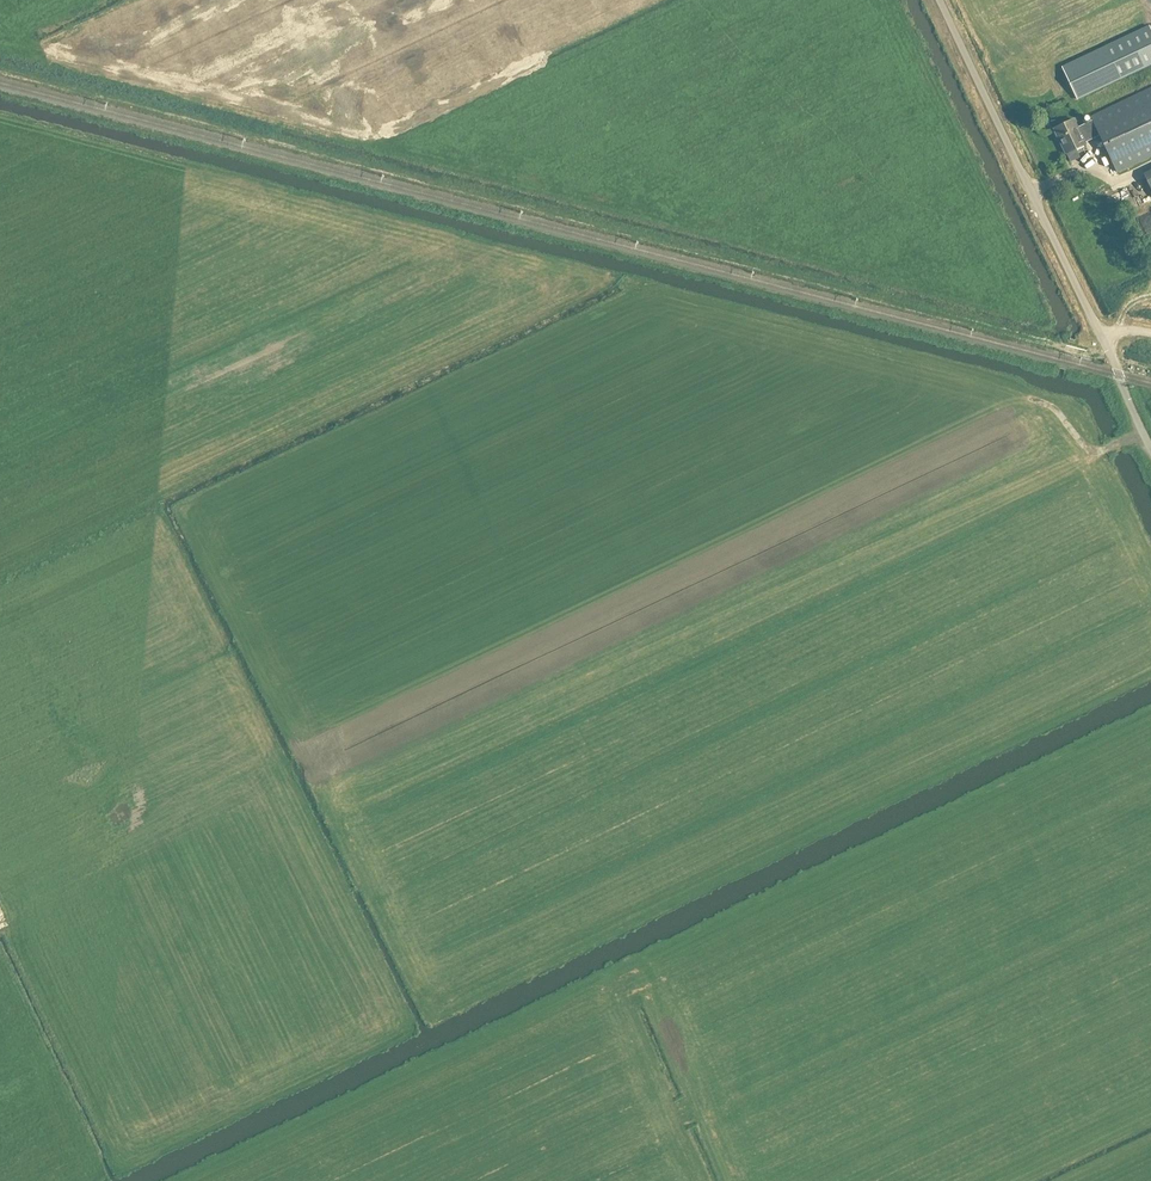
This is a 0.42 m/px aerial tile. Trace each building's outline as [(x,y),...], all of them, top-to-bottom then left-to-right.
[(1134,5),(1128,8),(1134,23),(1140,20),(1134,5)] [(1144,19),(1150,16),(1150,11),(1148,5),(1139,9),(1144,19)] [(1077,99),(1150,64),(1150,30),(1149,26),(1061,66),(1077,99)] [(1091,117),(1092,120),(1077,127),(1074,119),(1054,128),(1066,153),(1085,144),(1085,143),(1100,135),(1117,172),(1150,156),(1150,88),(1091,117)]
